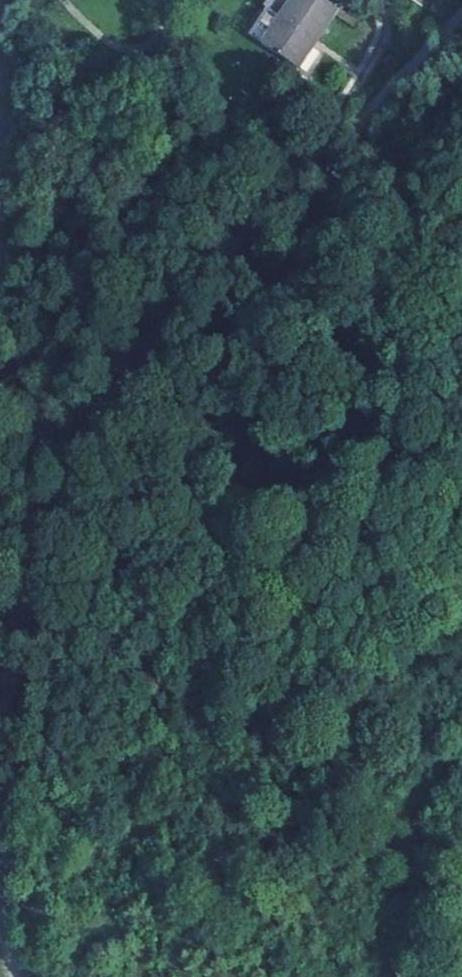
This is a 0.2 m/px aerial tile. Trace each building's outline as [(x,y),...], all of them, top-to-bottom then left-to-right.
[(324,0),(287,0),(259,42),(291,64),(310,35),(313,37),(333,7),(324,0)]
